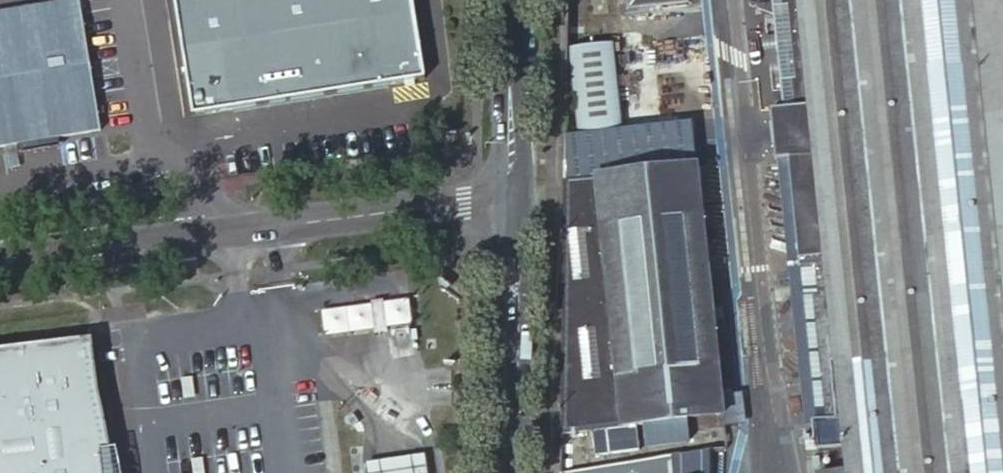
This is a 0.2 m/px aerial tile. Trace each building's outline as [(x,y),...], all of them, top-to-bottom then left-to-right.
[(59,136),(101,129),(80,0),(77,0),(0,13),(0,146),(20,143),(59,136)] [(415,0),(175,0),(179,26),(194,114),(219,110),(258,104),(265,103),(357,87),(365,86),(404,80),(428,75),(418,15),(415,0)] [(418,15),(428,14),(425,0),(415,0),(418,15)] [(618,14),(676,7),(675,0),(616,0),(618,14)] [(791,0),(765,0),(771,57),(758,58),(764,111),(776,110),(807,402),(831,398),(791,0)] [(831,398),(840,465),(816,472),(1002,472),(1002,0),(791,0),(831,398)] [(583,52),(591,139),(635,135),(628,49),(583,52)] [(357,87),(359,97),(430,85),(428,75),(404,80),(365,86),(357,87)] [(219,110),(194,114),(195,124),(266,112),(265,103),(258,104),(219,110)] [(687,168),(683,131),(635,135),(591,139),(582,140),(584,180),(687,168)] [(59,136),(20,143),(22,153),(61,147),(59,136)] [(712,418),(687,168),(584,180),(610,428),(712,418)] [(415,323),(412,299),(325,310),(328,335),(415,323)] [(91,334),(0,346),(0,472),(110,472),(97,378),(91,334)] [(660,470),(710,460),(711,445),(657,455),(660,470)] [(427,453),(391,458),(367,461),(369,472),(431,472),(427,453)]
